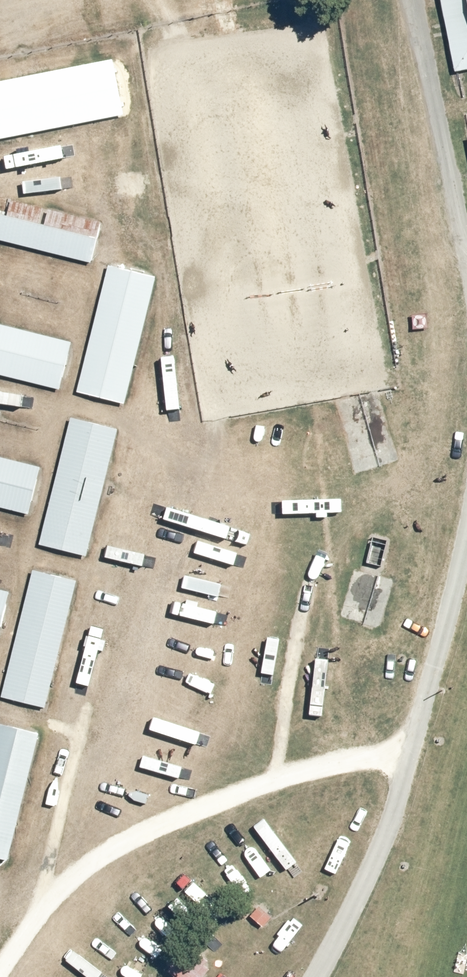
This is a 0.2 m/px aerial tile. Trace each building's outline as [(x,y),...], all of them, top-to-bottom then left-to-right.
[(458,53),(466,51),(466,0),(448,0),(458,53)] [(0,174),(0,225),(94,248),(106,201),(0,174)] [(163,259),(115,246),(82,374),(130,386),(163,259)] [(0,303),(0,353),(62,369),(75,322),(0,303)] [(126,414),(76,401),(44,524),(94,537),(126,414)] [(0,434),(0,484),(33,493),(46,445),(0,434)] [(90,559),(41,546),(9,673),(57,685),(90,559)] [(0,564),(0,614),(11,617),(23,570),(0,564)] [(4,700),(0,714),(0,835),(15,839),(48,711),(4,700)]
